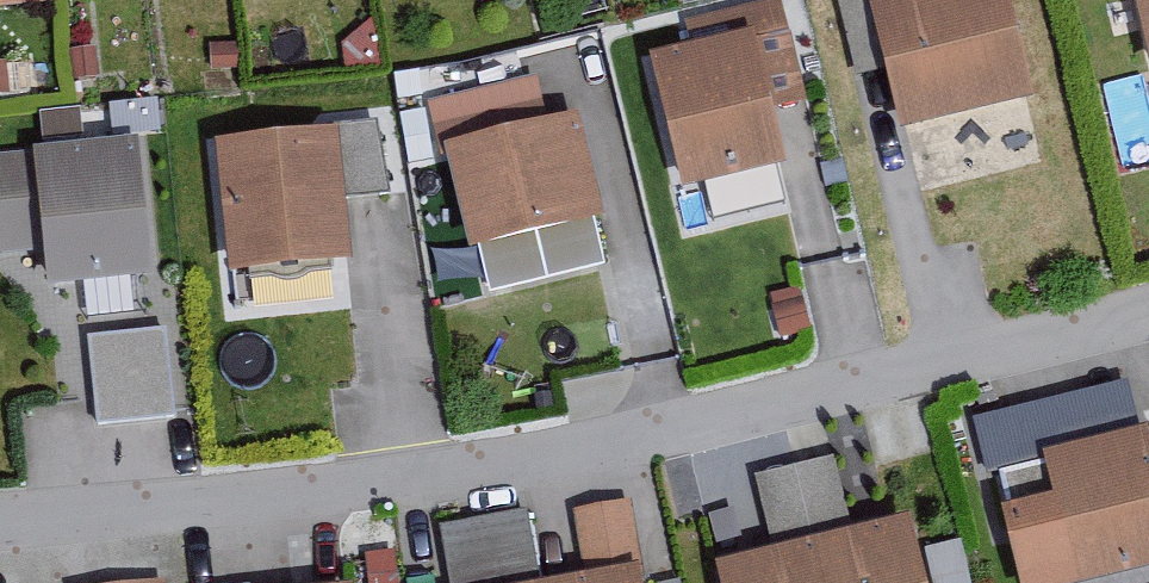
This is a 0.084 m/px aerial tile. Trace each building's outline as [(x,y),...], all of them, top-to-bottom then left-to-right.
[(1016,0),(948,0),(880,16),(909,139),(1041,107),(1016,0)] [(811,105),(794,41),(764,49),(761,40),(654,70),(691,202),(794,173),(778,114),(811,105)] [(233,52),(209,54),(212,79),(235,77),(233,52)] [(546,135),(536,90),(429,115),(440,164),(450,161),(474,262),(609,231),(585,126),(546,135)] [(348,204),(388,202),(378,135),(328,137),(328,147),(228,153),(235,283),(352,276),(348,204)] [(148,153),(0,163),(0,263),(53,260),(56,299),(158,292),(148,153)] [(171,430),(164,340),(89,345),(96,436),(171,430)] [(1148,445),(1045,470),(1072,582),(1141,582),(1148,581),(1148,447),(1148,445)] [(514,515),(458,518),(461,574),(516,571),(514,515)] [(741,582),(934,582),(918,531),(741,582)]
